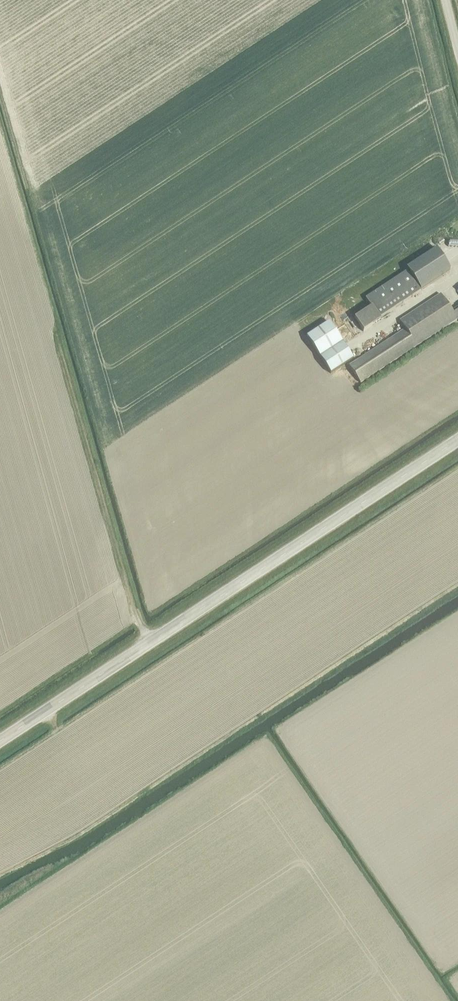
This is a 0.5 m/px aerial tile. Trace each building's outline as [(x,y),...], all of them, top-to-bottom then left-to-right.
[(406,268),(420,290),(449,270),(435,249),(406,268)] [(371,307),(354,318),(363,332),(380,320),(379,318),(420,292),(406,271),(365,298),(371,307)] [(451,311),(440,294),(399,321),(405,329),(349,366),(360,383),(457,320),(457,319),(457,307),(451,311)] [(306,337),(330,374),(353,359),(328,322),(306,337)]
